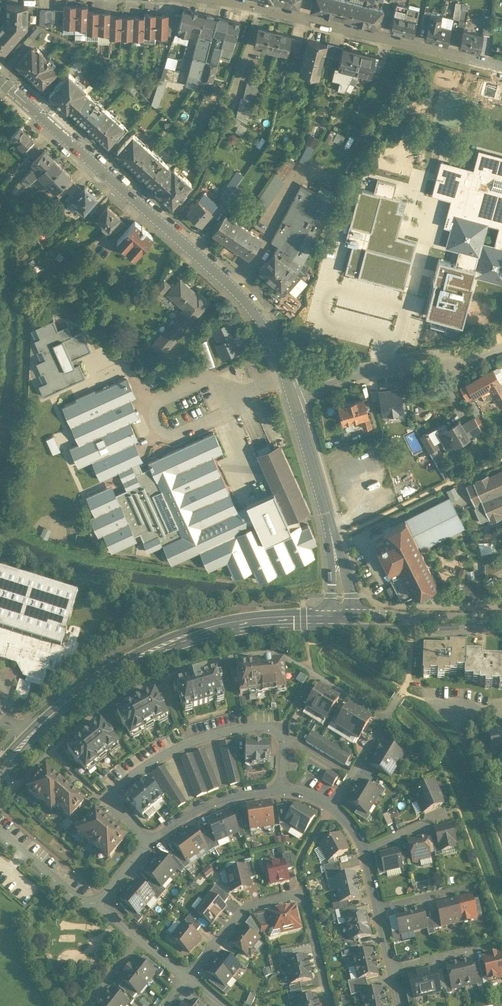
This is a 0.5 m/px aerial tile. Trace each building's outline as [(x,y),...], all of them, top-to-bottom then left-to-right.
[(311,9),(328,13),(331,0),(313,0),(311,9)] [(328,13),(345,17),(349,0),(331,0),(328,13)] [(350,0),(349,0),(345,17),(361,22),(367,0),(364,0),(363,3),(350,0)] [(369,5),(370,1),(373,2),(374,0),(367,0),(361,22),(379,26),(383,8),(369,5)] [(462,3),(456,2),(453,18),(459,19),(462,3)] [(8,3),(7,18),(0,26),(0,47),(4,50),(26,25),(27,4),(8,3)] [(469,4),(462,3),(459,19),(458,24),(464,26),(466,18),(469,4)] [(76,5),(65,4),(64,4),(64,10),(64,22),(63,26),(64,26),(75,26),(75,27),(76,4),(76,5)] [(87,5),(77,5),(77,4),(76,4),(75,27),(76,27),(76,26),(86,27),(87,27),(88,10),(88,5),(87,5)] [(408,7),(396,4),(394,13),(390,29),(402,32),(408,7)] [(419,10),(408,7),(402,32),(413,34),(419,10)] [(205,13),(186,8),(183,10),(182,14),(181,14),(176,29),(175,32),(188,36),(192,20),(202,23),(205,13)] [(88,10),(87,27),(86,27),(86,32),(87,32),(98,32),(99,10),(98,10),(88,10)] [(110,11),(99,10),(98,32),(99,32),(109,33),(110,33),(110,14),(111,14),(111,11),(110,11)] [(432,11),(425,10),(421,24),(427,26),(430,14),(431,14),(432,11)] [(157,13),(145,13),(145,16),(144,34),(156,35),(157,13)] [(168,14),(157,13),(156,35),(167,36),(168,29),(168,14)] [(217,16),(205,13),(202,23),(200,34),(212,37),(213,33),(217,16)] [(111,14),(110,14),(110,33),(109,33),(109,37),(110,37),(110,36),(120,37),(121,37),(122,15),(121,15),(111,14)] [(431,14),(430,14),(427,26),(425,37),(436,40),(440,25),(442,17),(431,14)] [(133,15),(122,15),(121,37),(132,37),(133,15)] [(145,16),(134,15),(133,15),(132,37),(144,38),(144,34),(145,16)] [(492,17),(485,15),(483,33),(484,33),(483,34),(489,35),(492,17)] [(229,19),(217,16),(213,33),(219,35),(219,38),(218,38),(217,38),(213,53),(219,54),(224,36),(229,19)] [(440,25),(436,40),(447,43),(453,20),(446,18),(445,24),(445,26),(440,25)] [(240,22),(229,19),(224,36),(219,54),(219,55),(230,58),(235,40),(236,40),(240,22)] [(37,26),(30,34),(34,38),(42,29),(37,26)] [(292,35),(258,26),(254,44),(287,52),(289,47),(291,37),(292,35)] [(483,33),(463,28),(459,46),(479,51),(483,34),(484,33),(483,33)] [(200,34),(189,73),(202,76),(206,59),(212,37),(200,34)] [(302,40),(291,37),(289,47),(300,50),(302,40)] [(326,43),(308,39),(300,72),(318,77),(326,43)] [(343,46),(328,42),(325,54),(340,58),(343,46)] [(36,50),(32,46),(18,62),(30,74),(46,56),(38,48),(36,50)] [(360,52),(343,47),(338,66),(336,66),(333,78),(340,80),(340,81),(343,82),(343,80),(349,82),(355,70),(360,52)] [(375,56),(360,52),(355,70),(371,75),(375,56)] [(219,54),(213,53),(211,61),(217,62),(219,55),(219,54)] [(46,56),(30,74),(43,85),(57,69),(51,64),(53,62),(46,56)] [(386,60),(378,57),(375,69),(380,71),(386,60)] [(211,61),(206,59),(202,76),(213,79),(217,62),(211,61)] [(189,73),(164,65),(152,102),(156,106),(165,79),(186,84),(189,73)] [(86,87),(69,71),(62,79),(61,78),(55,84),(56,85),(49,93),(56,98),(54,100),(59,104),(60,103),(67,108),(68,106),(72,109),(88,92),(84,89),(86,87)] [(202,76),(189,73),(186,84),(195,86),(202,76)] [(259,84),(247,81),(243,98),(241,98),(236,116),(247,123),(252,101),(255,101),(259,84)] [(88,92),(72,109),(90,126),(106,108),(88,92)] [(124,125),(106,108),(90,126),(108,142),(124,125)] [(33,138),(20,126),(11,136),(24,148),(33,138)] [(151,149),(133,133),(117,150),(136,166),(151,149)] [(307,142),(315,144),(318,135),(310,133),(307,142)] [(334,137),(329,134),(326,140),(331,142),(334,137)] [(35,142),(26,150),(30,154),(39,146),(35,142)] [(39,146),(30,154),(34,159),(43,150),(39,146)] [(34,159),(32,161),(36,164),(33,167),(32,167),(16,183),(22,188),(37,173),(54,157),(45,149),(34,159)] [(151,149),(136,166),(154,183),(169,165),(151,149)] [(479,150),(474,169),(441,161),(433,193),(451,198),(465,202),(462,214),(455,212),(451,228),(446,246),(478,254),(473,274),(501,282),(501,191),(490,188),(494,175),(501,178),(501,156),(479,150)] [(54,157),(37,173),(37,174),(38,174),(46,182),(63,165),(62,165),(54,157)] [(286,157),(275,173),(283,179),(294,162),(286,157)] [(63,165),(46,182),(46,183),(46,182),(55,191),(54,191),(55,191),(70,176),(72,174),(71,174),(63,166),(63,165)] [(173,168),(169,165),(154,183),(157,186),(155,188),(162,193),(160,195),(165,199),(166,198),(173,203),(179,196),(180,197),(186,190),(185,189),(192,182),(175,166),(173,168)] [(408,179),(420,182),(423,170),(411,167),(408,179)] [(237,171),(227,186),(233,190),(243,175),(237,171)] [(275,173),(268,183),(278,189),(284,180),(283,179),(275,173)] [(70,176),(55,191),(60,196),(66,189),(74,180),(70,176)] [(376,191),(394,196),(397,184),(379,179),(376,191)] [(74,180),(66,189),(70,192),(78,184),(74,180)] [(268,183),(252,207),(261,213),(278,189),(268,183)] [(337,191),(322,183),(316,193),(332,201),(337,191)] [(407,183),(406,191),(415,192),(416,185),(407,183)] [(78,184),(70,192),(74,196),(82,187),(78,184)] [(92,191),(85,184),(82,187),(74,196),(73,198),(79,203),(77,205),(84,211),(86,209),(93,200),(97,196),(96,195),(97,194),(92,190),(92,191)] [(301,185),(272,240),(272,241),(279,244),(275,251),(297,271),(302,263),(334,203),(332,201),(316,193),(301,185)] [(227,186),(220,198),(225,201),(233,190),(227,186)] [(376,191),(360,187),(350,224),(370,229),(390,235),(394,221),(397,211),(400,198),(394,196),(376,191)] [(202,202),(198,199),(188,211),(202,223),(212,211),(212,210),(218,204),(208,195),(202,202)] [(465,202),(451,198),(443,226),(451,228),(455,212),(462,214),(465,202)] [(93,200),(86,209),(91,213),(98,205),(93,200)] [(232,203),(227,200),(221,208),(227,211),(232,203)] [(120,216),(108,205),(97,217),(103,222),(102,224),(103,226),(107,229),(109,229),(111,226),(119,217),(120,216)] [(240,224),(225,214),(213,232),(228,242),(240,224)] [(119,217),(111,226),(113,228),(116,231),(125,222),(119,217)] [(135,220),(117,240),(135,256),(153,236),(146,229),(142,226),(135,220)] [(401,223),(394,221),(390,235),(397,237),(401,223)] [(262,238),(240,224),(228,242),(250,257),(262,238)] [(113,228),(107,234),(110,237),(116,231),(113,228)] [(390,235),(370,229),(363,254),(358,275),(404,287),(414,248),(416,241),(397,237),(390,235)] [(297,271),(275,251),(260,268),(277,282),(274,285),(276,287),(278,288),(278,292),(281,294),(285,294),(289,289),(296,295),(307,281),(301,275),(297,272),(297,271)] [(358,275),(363,254),(357,253),(351,273),(358,275)] [(197,293),(180,278),(172,287),(169,285),(165,290),(168,292),(168,293),(177,300),(180,304),(181,305),(183,307),(173,319),(185,329),(210,301),(198,291),(197,293)] [(164,279),(152,293),(158,298),(165,290),(169,285),(170,284),(164,279)] [(449,299),(426,293),(421,313),(431,316),(429,323),(436,325),(438,318),(443,319),(449,299)] [(431,316),(421,313),(418,320),(429,323),(431,316)] [(173,319),(154,341),(161,346),(158,350),(163,354),(185,329),(173,319)] [(90,351),(81,333),(72,337),(67,327),(58,332),(53,322),(35,330),(40,340),(34,342),(39,353),(41,352),(46,360),(36,365),(41,375),(43,374),(47,383),(38,387),(43,397),(85,378),(76,358),(90,351)] [(230,322),(213,329),(219,343),(217,344),(221,353),(224,352),(226,357),(240,351),(234,339),(237,338),(230,322)] [(244,328),(238,331),(243,342),(249,339),(244,328)] [(207,339),(200,341),(207,367),(215,364),(207,339)] [(499,365),(493,368),(498,378),(501,376),(501,370),(499,365)] [(467,384),(472,393),(473,396),(481,391),(482,393),(481,393),(486,401),(493,397),(492,395),(494,394),(500,404),(501,402),(501,384),(498,378),(493,368),(467,384)] [(214,431),(149,460),(152,466),(142,470),(135,454),(137,453),(135,448),(133,449),(130,442),(137,439),(125,411),(129,409),(121,391),(131,386),(127,376),(112,383),(95,391),(77,399),(85,417),(73,423),(81,441),(79,442),(72,445),(81,464),(88,461),(92,459),(93,459),(101,478),(120,470),(128,488),(116,493),(115,493),(111,495),(107,486),(87,494),(96,513),(91,515),(99,534),(102,533),(110,552),(136,539),(134,534),(140,532),(149,550),(164,543),(172,562),(200,549),(209,569),(227,560),(234,576),(253,568),(258,579),(314,554),(310,544),(316,542),(308,523),(301,526),(297,517),(310,511),(281,446),(258,457),(275,493),(266,497),(233,512),(208,456),(222,450),(214,431)] [(467,384),(461,387),(466,396),(472,393),(467,384)] [(379,390),(383,414),(404,411),(401,387),(379,390)] [(363,398),(355,400),(347,402),(339,404),(344,422),(361,417),(364,427),(371,425),(363,398)] [(474,416),(461,424),(468,435),(481,427),(474,416)] [(450,421),(447,421),(437,427),(447,445),(455,440),(456,442),(468,435),(461,424),(459,421),(452,425),(450,421)] [(436,447),(427,432),(421,436),(430,451),(436,447)] [(436,447),(430,451),(432,455),(442,452),(438,445),(436,447)] [(489,476),(488,473),(476,479),(477,481),(474,482),(474,481),(473,482),(474,482),(467,485),(466,485),(474,503),(481,500),(489,518),(501,513),(501,512),(501,470),(489,476)] [(454,485),(446,488),(451,499),(459,495),(454,485)] [(406,519),(420,548),(464,526),(450,497),(406,519)] [(420,548),(406,519),(373,536),(381,551),(377,553),(386,571),(390,569),(405,598),(437,582),(420,548)] [(478,542),(480,552),(493,549),(491,539),(478,542)] [(485,562),(486,575),(501,567),(501,553),(485,562)] [(0,571),(0,659),(16,664),(23,677),(27,678),(26,682),(20,680),(15,697),(27,701),(31,688),(30,687),(31,684),(42,688),(47,674),(46,674),(46,671),(58,675),(62,661),(62,658),(74,662),(79,645),(76,645),(80,631),(71,628),(71,629),(68,628),(68,627),(77,596),(78,596),(78,595),(77,595),(0,571)] [(466,585),(464,585),(463,601),(474,602),(474,582),(466,582),(466,585)] [(466,647),(449,647),(449,651),(423,650),(423,675),(450,676),(450,672),(465,672),(466,656),(466,647)] [(482,660),(482,657),(466,656),(465,672),(464,681),(480,681),(480,685),(501,686),(501,661),(482,660)] [(271,661),(264,662),(264,664),(253,666),(256,693),(285,690),(283,663),(271,664),(271,661)] [(253,666),(238,667),(238,676),(237,676),(238,684),(239,684),(240,695),(256,693),(253,666)] [(208,674),(200,677),(199,675),(192,677),(193,679),(184,681),(176,684),(183,710),(193,708),(193,707),(215,701),(225,698),(217,671),(208,674)] [(300,673),(296,681),(303,684),(306,676),(300,673)] [(318,689),(313,686),(304,702),(309,705),(318,689)] [(324,691),(319,688),(318,689),(309,705),(307,708),(316,714),(328,695),(324,692),(324,691)] [(155,692),(117,712),(123,722),(121,722),(125,728),(126,728),(131,737),(142,731),(141,730),(157,722),(157,723),(168,717),(163,708),(164,707),(161,701),(160,702),(155,692)] [(328,695),(316,714),(316,715),(317,714),(326,720),(339,700),(334,697),(333,697),(329,695),(328,695)] [(359,712),(349,706),(337,727),(347,733),(359,712)] [(371,720),(359,712),(347,733),(358,740),(361,736),(370,720),(371,720)] [(370,720),(361,736),(367,739),(376,724),(370,720)] [(101,723),(87,735),(68,750),(75,758),(74,759),(78,764),(79,763),(86,772),(95,764),(95,763),(108,752),(109,753),(118,745),(112,737),(113,736),(109,731),(108,732),(101,723)] [(489,733),(493,754),(501,752),(501,731),(489,733)] [(316,736),(312,733),(306,743),(310,745),(316,736)] [(316,736),(310,745),(314,748),(320,738),(316,736)] [(320,738),(314,748),(319,751),(326,741),(321,738),(320,738)] [(331,744),(326,741),(319,751),(325,754),(331,744)] [(232,742),(220,745),(221,751),(233,748),(232,742)] [(260,743),(255,743),(255,744),(246,744),(246,752),(244,752),(244,758),(246,758),(245,765),(246,765),(246,763),(252,763),(252,767),(260,767),(260,765),(268,765),(269,759),(270,759),(270,752),(269,752),(269,744),(260,744),(260,743)] [(395,750),(383,743),(376,754),(397,766),(403,756),(404,755),(395,750)] [(331,744),(325,754),(330,757),(336,747),(331,744)] [(410,752),(398,745),(395,750),(404,755),(403,756),(407,758),(410,752)] [(336,747),(330,757),(335,760),(341,750),(336,747)] [(233,748),(221,751),(223,757),(235,754),(233,748)] [(204,750),(193,755),(192,755),(195,760),(206,756),(204,750)] [(346,753),(341,750),(335,760),(340,764),(346,753)] [(351,757),(346,753),(340,764),(345,767),(351,757)] [(235,754),(223,757),(224,763),(236,760),(235,754)] [(397,766),(376,754),(369,765),(381,772),(390,777),(397,766)] [(192,755),(181,759),(184,765),(195,760),(192,755)] [(206,756),(195,760),(197,766),(208,761),(206,756)] [(195,760),(184,765),(186,770),(197,766),(195,760)] [(236,760),(224,763),(226,768),(226,769),(237,765),(236,760)] [(208,761),(197,766),(199,771),(210,767),(208,761)] [(237,765),(226,769),(227,774),(239,771),(238,766),(237,765)] [(197,766),(186,770),(188,776),(199,771),(197,766)] [(210,767),(199,771),(201,777),(212,772),(210,767)] [(167,773),(164,768),(153,774),(157,779),(167,773)] [(47,799),(61,783),(46,770),(28,791),(40,802),(45,801),(47,799)] [(199,771),(188,776),(190,781),(201,777),(199,771)] [(239,771),(227,774),(229,780),(240,777),(239,771)] [(333,774),(328,771),(322,781),(327,784),(333,774)] [(212,772),(201,777),(203,782),(204,782),(215,778),(212,772)] [(390,777),(381,772),(378,777),(390,784),(393,779),(390,777)] [(167,773),(157,779),(160,784),(170,778),(167,773)] [(338,777),(333,774),(327,784),(332,787),(338,777)] [(201,777),(190,781),(192,787),(203,782),(201,777)] [(240,777),(229,780),(230,786),(242,783),(241,777),(240,777)] [(170,778),(160,784),(163,789),(173,783),(170,778)] [(215,778),(204,782),(206,788),(217,783),(215,778)] [(154,787),(150,782),(148,782),(146,784),(145,783),(137,790),(152,808),(162,800),(153,789),(154,787)] [(203,782),(192,787),(195,792),(206,788),(204,782),(203,782)] [(370,789),(359,782),(353,792),(373,804),(379,795),(379,794),(370,789)] [(435,782),(413,792),(418,803),(439,793),(435,782)] [(61,783),(47,799),(70,819),(84,803),(69,790),(70,789),(67,787),(66,787),(61,783)] [(173,783),(163,789),(166,795),(176,788),(173,783)] [(217,783),(206,788),(208,793),(219,789),(217,783)] [(386,790),(374,783),(370,789),(379,794),(379,795),(382,797),(386,790)] [(491,788),(494,799),(501,797),(501,785),(491,788)] [(176,788),(166,795),(170,800),(180,793),(176,788)] [(206,788),(195,792),(197,798),(208,793),(206,788)] [(152,808),(137,790),(129,797),(130,798),(127,800),(127,802),(131,807),(133,805),(143,817),(152,808)] [(373,804),(353,792),(347,802),(358,808),(367,814),(367,813),(373,804)] [(180,793),(170,800),(173,805),(183,798),(180,793)] [(439,793),(418,803),(422,814),(444,804),(439,793)] [(183,798),(173,805),(176,810),(186,803),(183,798)] [(258,806),(262,830),(274,828),(270,804),(258,806)] [(290,805),(277,807),(280,825),(286,824),(295,808),(290,805)] [(315,816),(297,805),(295,808),(286,824),(303,835),(315,816)] [(262,830),(258,806),(247,808),(250,832),(262,830)] [(367,814),(358,808),(355,814),(367,821),(371,815),(367,813),(367,814)] [(109,824),(95,812),(77,833),(108,860),(126,839),(113,827),(112,824),(109,824)] [(230,812),(219,817),(227,838),(238,833),(239,833),(235,825),(230,812)] [(393,824),(388,813),(383,816),(388,827),(393,824)] [(219,817),(208,822),(212,831),(216,842),(217,842),(227,838),(219,817)] [(241,822),(235,825),(239,833),(238,833),(240,839),(245,837),(241,822)] [(451,827),(436,830),(438,842),(439,847),(440,847),(441,852),(442,851),(456,848),(455,843),(451,827)] [(199,839),(192,830),(183,837),(196,855),(205,848),(206,848),(199,839)] [(212,831),(205,834),(214,850),(219,848),(217,842),(216,842),(212,831)] [(205,834),(199,839),(206,848),(205,848),(209,853),(214,850),(205,834)] [(340,835),(320,846),(328,862),(348,851),(340,835)] [(417,841),(408,843),(413,862),(414,862),(417,863),(420,863),(421,860),(430,858),(429,854),(425,838),(425,836),(419,838),(417,841)] [(196,855),(183,837),(173,844),(179,852),(187,862),(196,855)] [(431,837),(425,838),(429,854),(435,853),(433,843),(431,837)] [(438,842),(433,843),(435,853),(436,857),(443,855),(442,851),(441,852),(440,847),(439,847),(438,842)] [(398,851),(380,855),(381,857),(384,872),(385,872),(402,868),(400,858),(398,851)] [(187,862),(179,852),(173,856),(185,870),(190,866),(187,862)] [(290,854),(282,856),(284,862),(286,871),(293,869),(290,854)] [(168,862),(160,855),(152,864),(169,879),(177,870),(177,869),(168,862)] [(185,870),(173,856),(168,862),(177,869),(177,870),(181,874),(185,870)] [(381,857),(375,858),(379,876),(386,874),(385,872),(384,872),(381,857)] [(405,857),(400,858),(402,868),(402,870),(408,869),(405,857)] [(284,862),(266,866),(268,874),(267,877),(268,882),(270,883),(271,885),(289,881),(286,871),(284,862)] [(252,863),(245,864),(246,868),(249,880),(256,878),(252,863)] [(169,879),(152,864),(145,873),(152,880),(161,888),(162,887),(169,879)] [(246,868),(227,872),(232,893),(251,888),(249,880),(246,868)] [(341,870),(325,874),(327,881),(334,879),(342,877),(341,870)] [(342,877),(334,879),(337,891),(358,886),(357,881),(357,880),(356,880),(354,874),(342,877)] [(161,888),(152,880),(148,884),(162,896),(166,891),(162,887),(161,888)] [(144,889),(136,882),(129,891),(146,906),(153,897),(144,889)] [(162,896),(148,884),(144,889),(153,897),(158,901),(162,896)] [(230,897),(216,886),(208,895),(209,896),(210,895),(223,906),(230,897)] [(358,886),(337,891),(340,904),(348,902),(360,899),(359,893),(360,893),(360,892),(359,892),(358,886)] [(146,906),(129,891),(121,900),(129,907),(138,915),(146,906)] [(209,896),(196,912),(212,925),(225,908),(223,906),(210,895),(209,896)] [(471,897),(463,899),(464,899),(457,901),(462,923),(462,924),(470,922),(469,919),(476,917),(476,916),(472,901),(471,897)] [(478,899),(472,901),(476,916),(482,915),(478,899)] [(457,900),(436,905),(438,911),(442,927),(462,923),(457,901),(457,900)] [(348,902),(340,904),(332,905),(334,912),(339,911),(350,908),(348,902)] [(284,909),(267,913),(270,928),(271,931),(269,931),(271,937),(280,935),(280,934),(300,929),(295,906),(290,908),(290,909),(285,910),(284,909)] [(138,915),(129,907),(125,912),(138,923),(143,919),(138,915)] [(350,908),(339,911),(341,921),(346,920),(346,919),(358,916),(356,907),(350,908)] [(422,908),(409,912),(413,932),(427,929),(425,920),(422,908)] [(438,911),(430,913),(431,919),(434,930),(443,928),(442,927),(438,911)] [(409,912),(395,915),(396,916),(400,933),(400,935),(413,932),(409,912)] [(267,913),(251,917),(260,931),(261,932),(267,931),(266,929),(270,928),(267,913)] [(358,916),(346,919),(346,920),(351,940),(352,940),(354,941),(358,940),(360,938),(370,935),(365,914),(358,916)] [(201,926),(189,916),(185,922),(197,932),(201,926)] [(396,916),(390,918),(394,934),(400,933),(396,916)] [(251,917),(245,924),(258,934),(260,931),(251,917)] [(431,919),(425,920),(427,929),(429,936),(435,935),(434,930),(431,919)] [(200,939),(182,925),(172,939),(189,953),(200,939)] [(260,939),(243,926),(231,943),(247,956),(248,954),(249,955),(252,955),(254,953),(253,950),(252,949),(260,939)] [(358,947),(341,951),(342,958),(352,956),(352,955),(360,953),(358,947)] [(292,949),(281,952),(282,958),(294,955),(292,949)] [(360,953),(352,955),(352,956),(355,968),(376,963),(375,957),(375,956),(374,957),(372,950),(360,953)] [(239,968),(222,954),(214,963),(232,977),(239,968)] [(483,959),(484,962),(488,977),(489,981),(501,978),(501,959),(501,955),(496,956),(495,955),(490,956),(490,958),(483,959)] [(249,965),(238,956),(234,961),(245,970),(249,965)] [(151,962),(144,957),(140,962),(146,968),(151,962)] [(306,957),(285,961),(288,973),(309,968),(308,963),(308,962),(307,962),(306,957)] [(471,960),(459,963),(464,987),(476,984),(477,984),(474,971),(471,960)] [(140,962),(137,961),(133,966),(132,966),(130,968),(129,968),(127,970),(146,985),(154,975),(154,974),(146,968),(140,962)] [(164,972),(151,962),(146,968),(154,974),(154,975),(159,978),(164,972)] [(484,962),(478,963),(480,970),(482,978),(488,977),(484,962)] [(232,977),(214,963),(207,972),(213,977),(225,986),(232,977)] [(376,963),(355,968),(358,980),(358,981),(366,979),(379,976),(377,969),(378,969),(376,963)] [(459,963),(446,966),(449,977),(452,990),(452,989),(464,987),(459,963)] [(309,968),(288,973),(291,985),(311,980),(310,974),(311,974),(311,973),(310,973),(309,968)] [(435,969),(422,972),(428,995),(440,992),(440,990),(435,973),(435,969)] [(146,985),(127,970),(125,973),(126,973),(124,976),(124,977),(121,981),(123,983),(128,987),(138,994),(146,985)] [(480,970),(474,971),(477,984),(476,984),(477,988),(484,986),(482,978),(480,970)] [(422,972),(408,975),(412,991),(414,999),(416,998),(428,995),(422,972)] [(441,972),(435,973),(440,990),(445,989),(443,978),(441,972)] [(225,986),(213,977),(209,982),(223,993),(227,988),(225,986)] [(452,990),(449,977),(443,978),(445,989),(447,995),(453,993),(452,989),(452,990)] [(366,979),(358,981),(358,980),(348,983),(350,990),(367,986),(366,979)] [(123,983),(119,988),(124,992),(128,987),(123,983)] [(301,984),(289,987),(291,993),(302,990),(301,984)] [(367,986),(350,990),(351,996),(361,994),(361,993),(369,991),(367,986)] [(138,994),(128,987),(124,992),(125,993),(133,999),(138,994)] [(361,993),(361,994),(364,1005),(385,1001),(384,995),(383,995),(381,988),(369,991),(361,993)] [(111,990),(103,1000),(111,1005),(127,1005),(129,1004),(129,1003),(121,998),(111,990)] [(302,990),(291,993),(287,993),(289,1000),(294,999),(295,1000),(304,998),(302,990)] [(406,992),(409,1005),(417,1005),(416,998),(414,999),(412,991),(406,992)] [(133,999),(125,993),(121,998),(129,1003),(129,1004),(131,1005),(135,1000),(133,999)] [(246,1005),(248,1005),(252,1005),(256,996),(251,994),(246,1005)] [(295,1000),(296,1005),(318,1005),(317,1002),(318,1002),(317,1001),(316,1001),(315,995),(304,998),(295,1000)]
